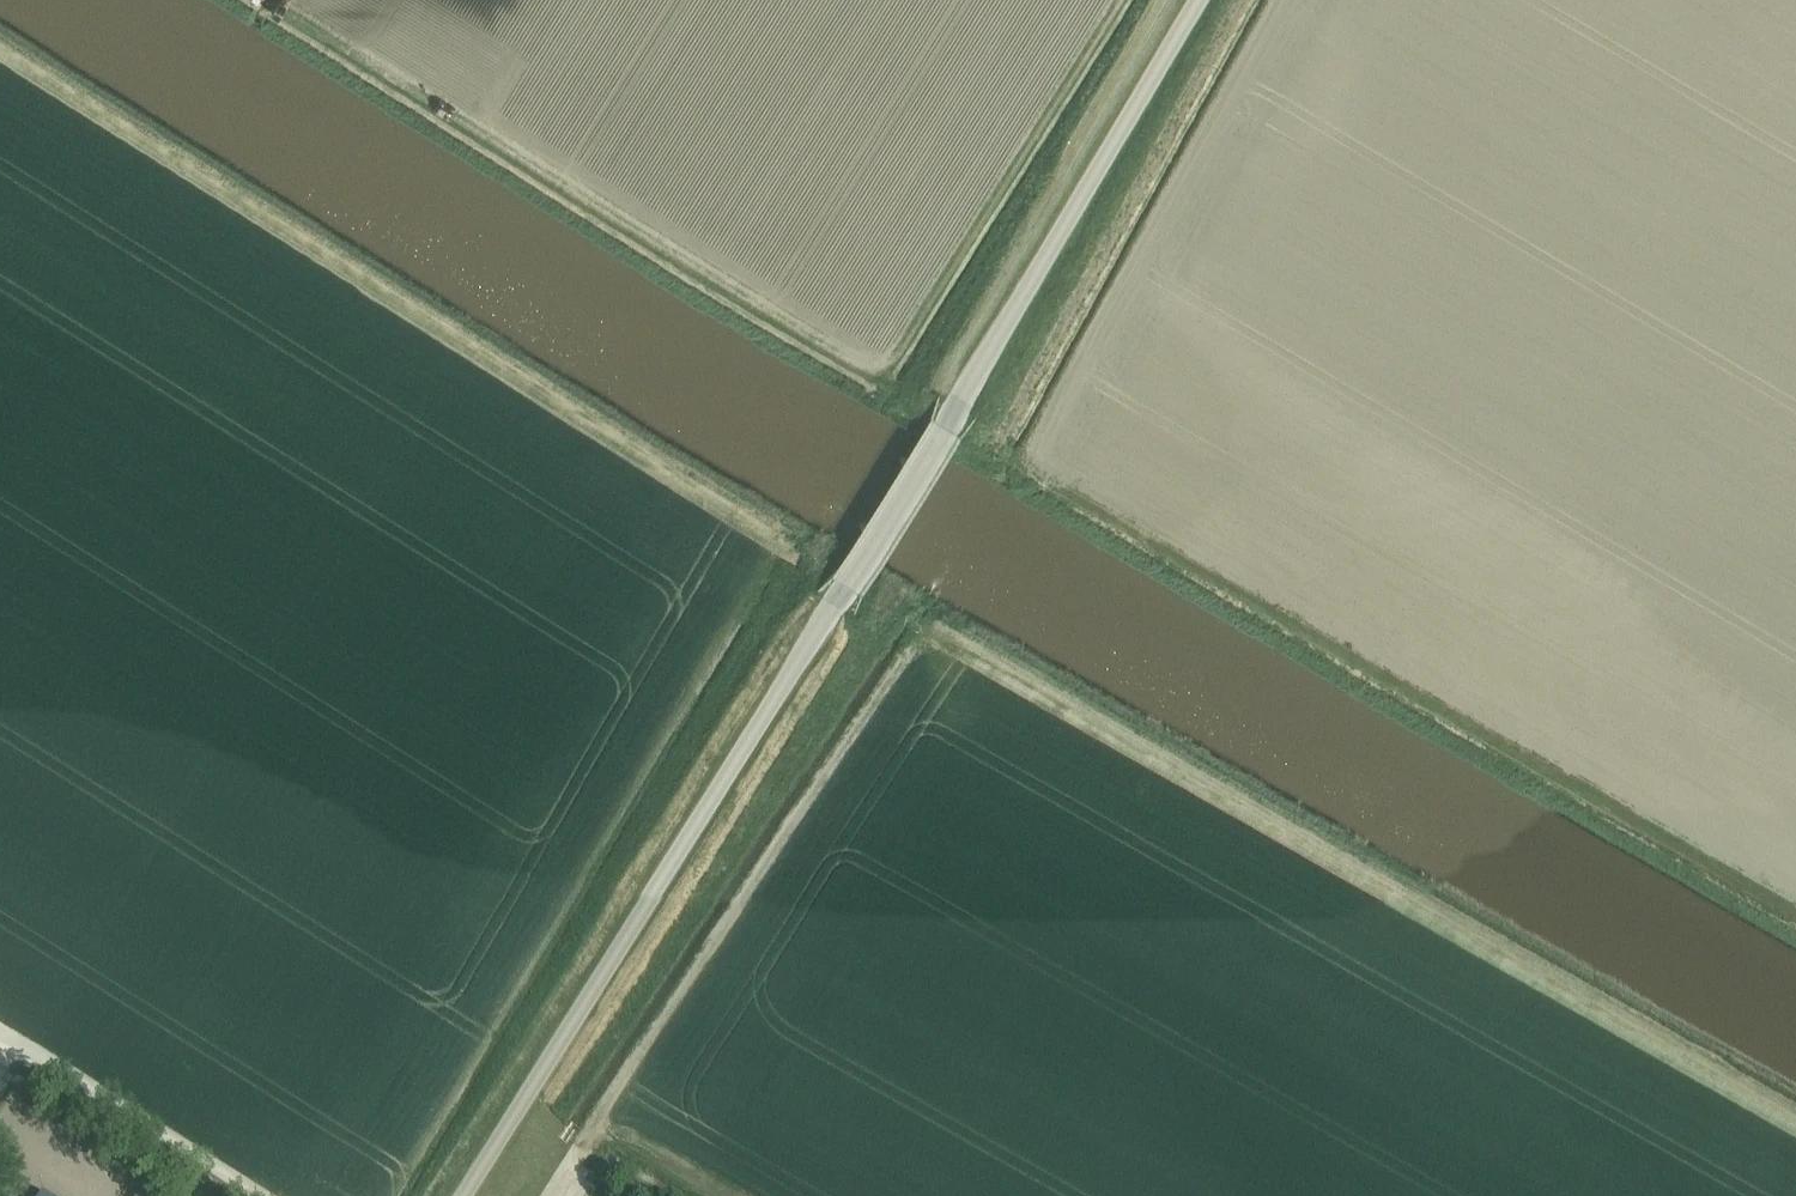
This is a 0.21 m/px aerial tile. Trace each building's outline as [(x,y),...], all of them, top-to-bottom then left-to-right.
[(146,1179),(136,1195),(173,1195),(146,1179)]
